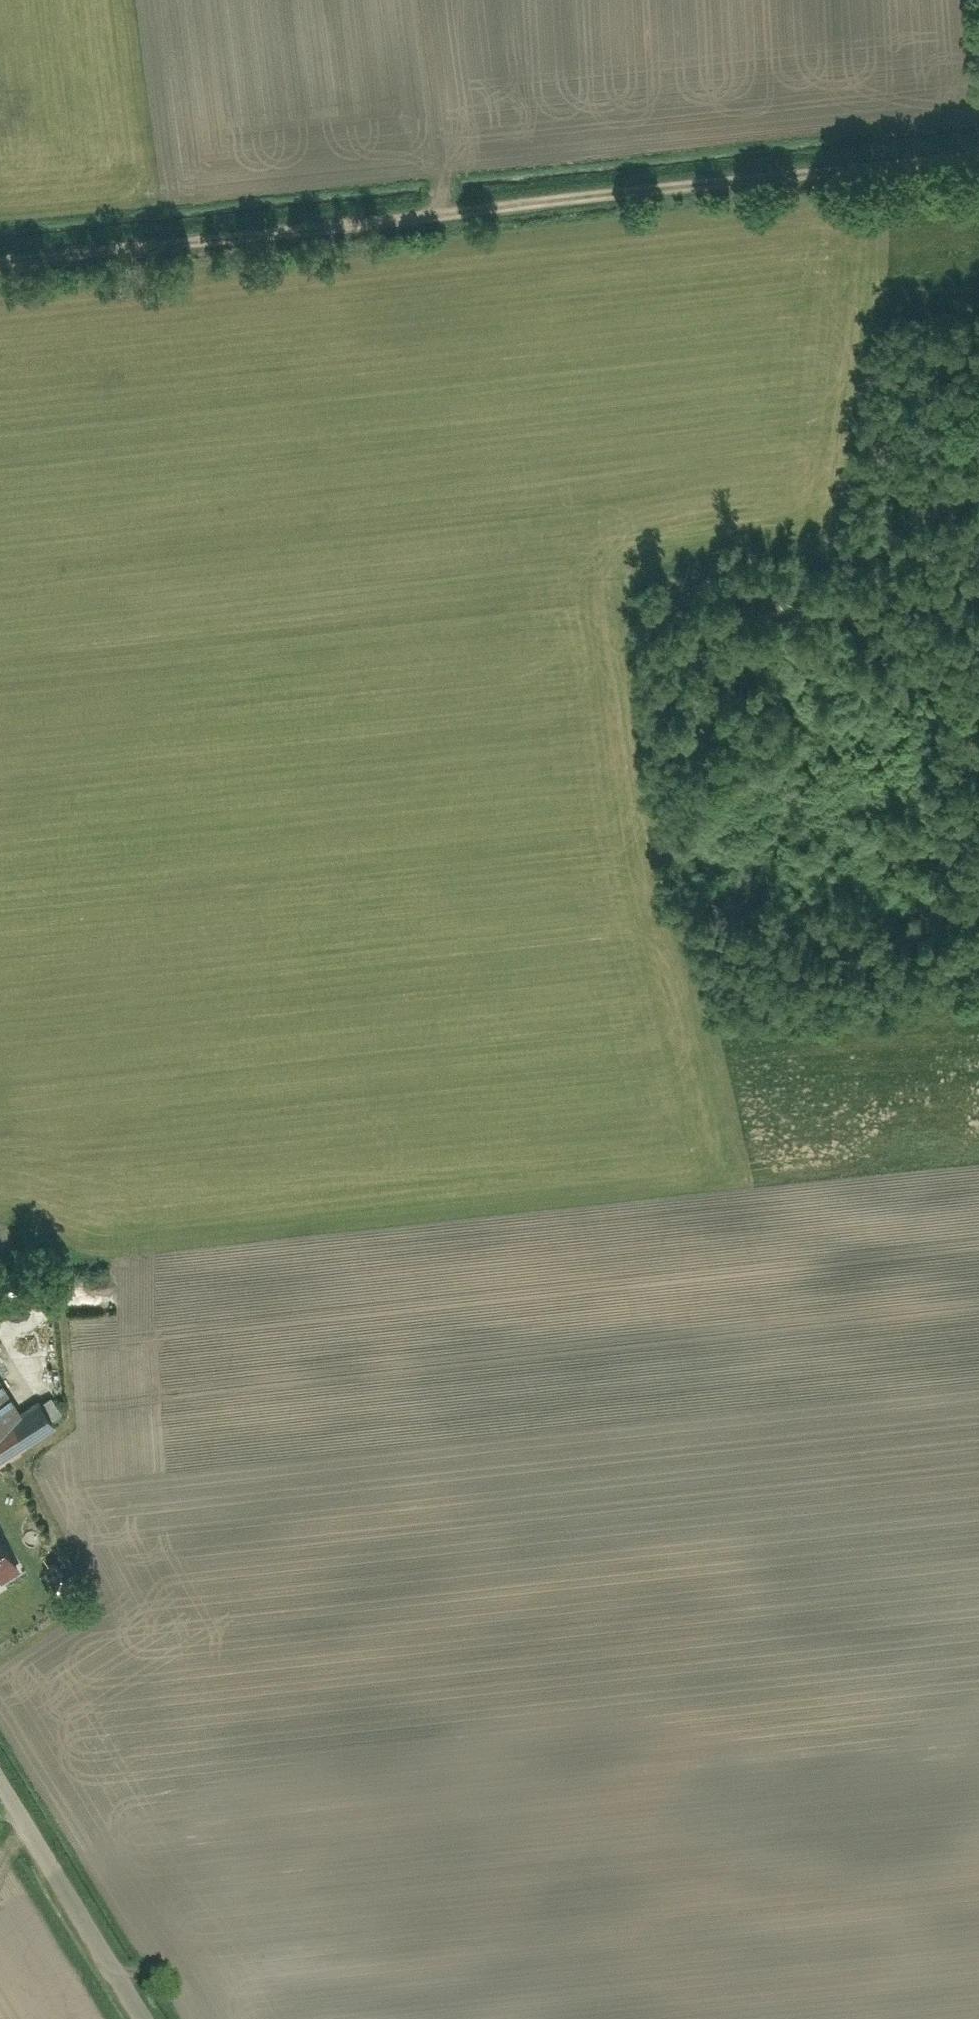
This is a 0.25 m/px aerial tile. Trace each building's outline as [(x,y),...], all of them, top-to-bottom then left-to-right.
[(37,1435),(0,1376),(0,1458),(37,1435)] [(15,1565),(0,1542),(0,1574),(15,1565)]
